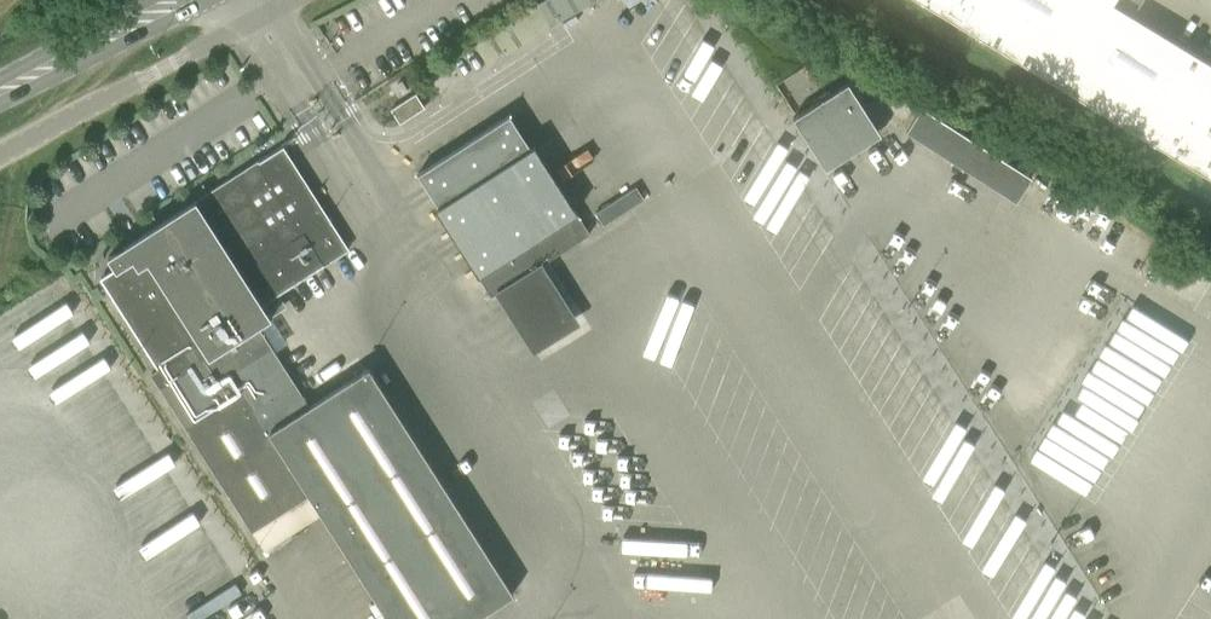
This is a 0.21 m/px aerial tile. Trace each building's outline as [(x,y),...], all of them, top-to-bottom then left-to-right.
[(1210,178),(1210,64),(1126,12),(1129,7),(1136,11),(1142,0),(918,0),(1210,178)] [(847,82),(792,118),(815,153),(825,169),(826,169),(881,134),(870,117),(847,82)] [(417,94),(393,110),(401,123),(426,108),(417,94)] [(921,106),(909,124),(906,129),(1016,200),(1019,194),(1031,176),(921,106)] [(439,206),(436,208),(491,295),(589,234),(534,147),(530,149),(510,117),(419,174),(439,206)] [(253,531),(310,495),(322,514),(389,618),(474,618),(513,594),(369,369),(310,407),(257,325),(229,344),(209,335),(185,297),(235,264),(261,305),(278,294),(347,251),(350,249),(284,147),(259,163),(258,162),(134,241),(142,253),(116,269),(101,279),(157,368),(151,372),(161,387),(253,531)] [(603,225),(628,209),(620,197),(595,213),(603,225)] [(1145,274),(1158,282),(1194,305),(1194,304),(1209,281),(1160,250),(1145,273),(1145,274)] [(1032,464),(1154,532),(1210,430),(1210,348),(1124,300),(1032,464)]
